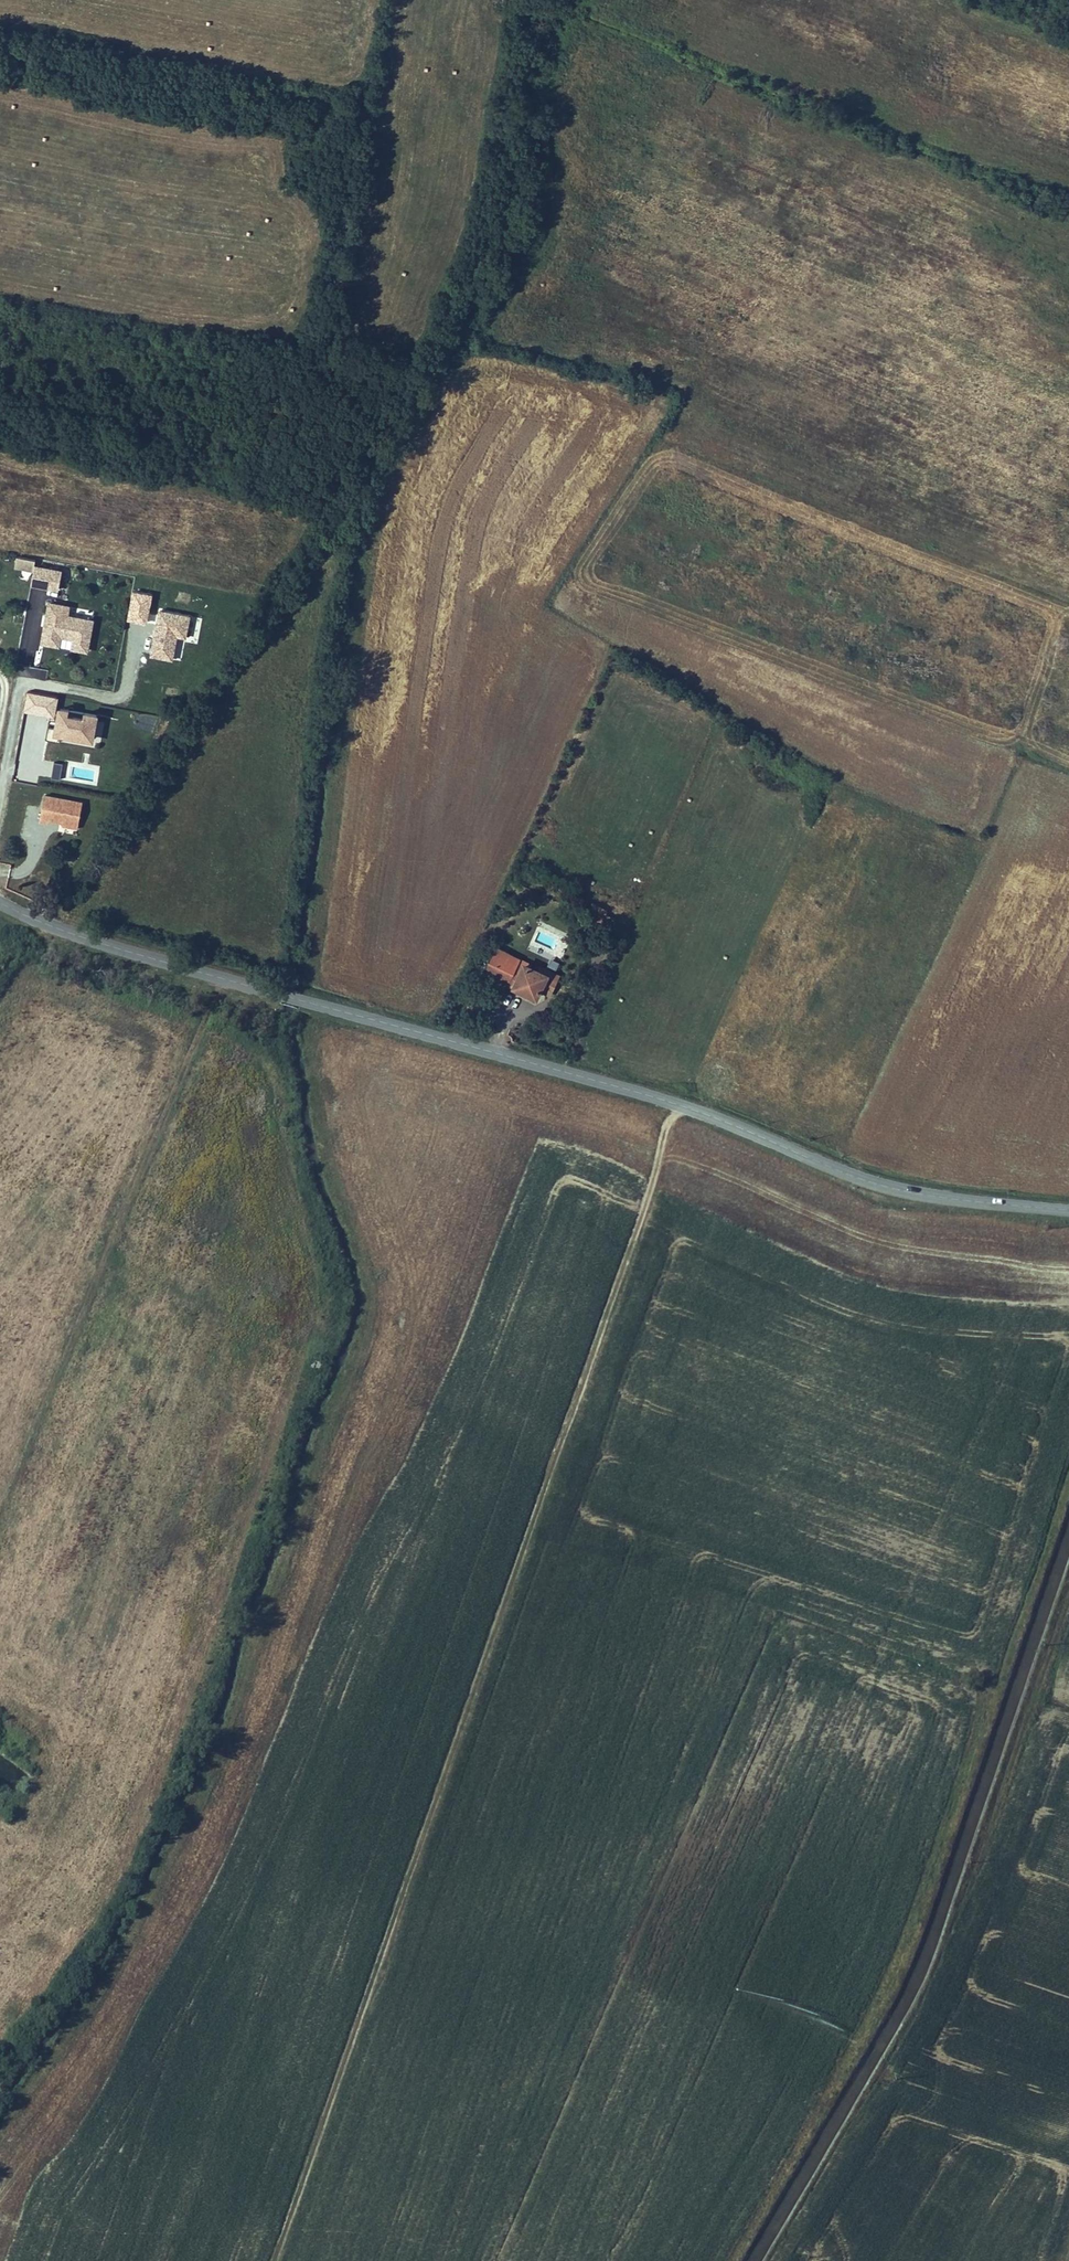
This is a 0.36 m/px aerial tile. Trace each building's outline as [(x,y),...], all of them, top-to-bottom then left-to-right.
[(34,563),(35,558),(17,555),(15,565),(33,568),(31,582),(59,587),(62,568),(34,563)] [(52,600),(44,641),(88,650),(94,618),(68,613),(70,604),(52,600)] [(191,614),(160,608),(150,653),(173,658),(178,634),(186,636),(191,614)] [(60,705),(55,731),(94,739),(99,712),(85,709),(84,714),(69,711),(70,706),(60,705)] [(14,778),(35,782),(44,731),(23,727),(14,778)] [(46,791),(41,817),(50,819),(50,816),(64,818),(79,821),(84,799),(46,791)] [(482,987),(506,999),(508,995),(511,997),(521,976),(493,963),(482,987)] [(522,976),(521,976),(511,997),(513,998),(512,1002),(533,1013),(544,991),(522,980),(523,980),(524,978),(522,976)]
